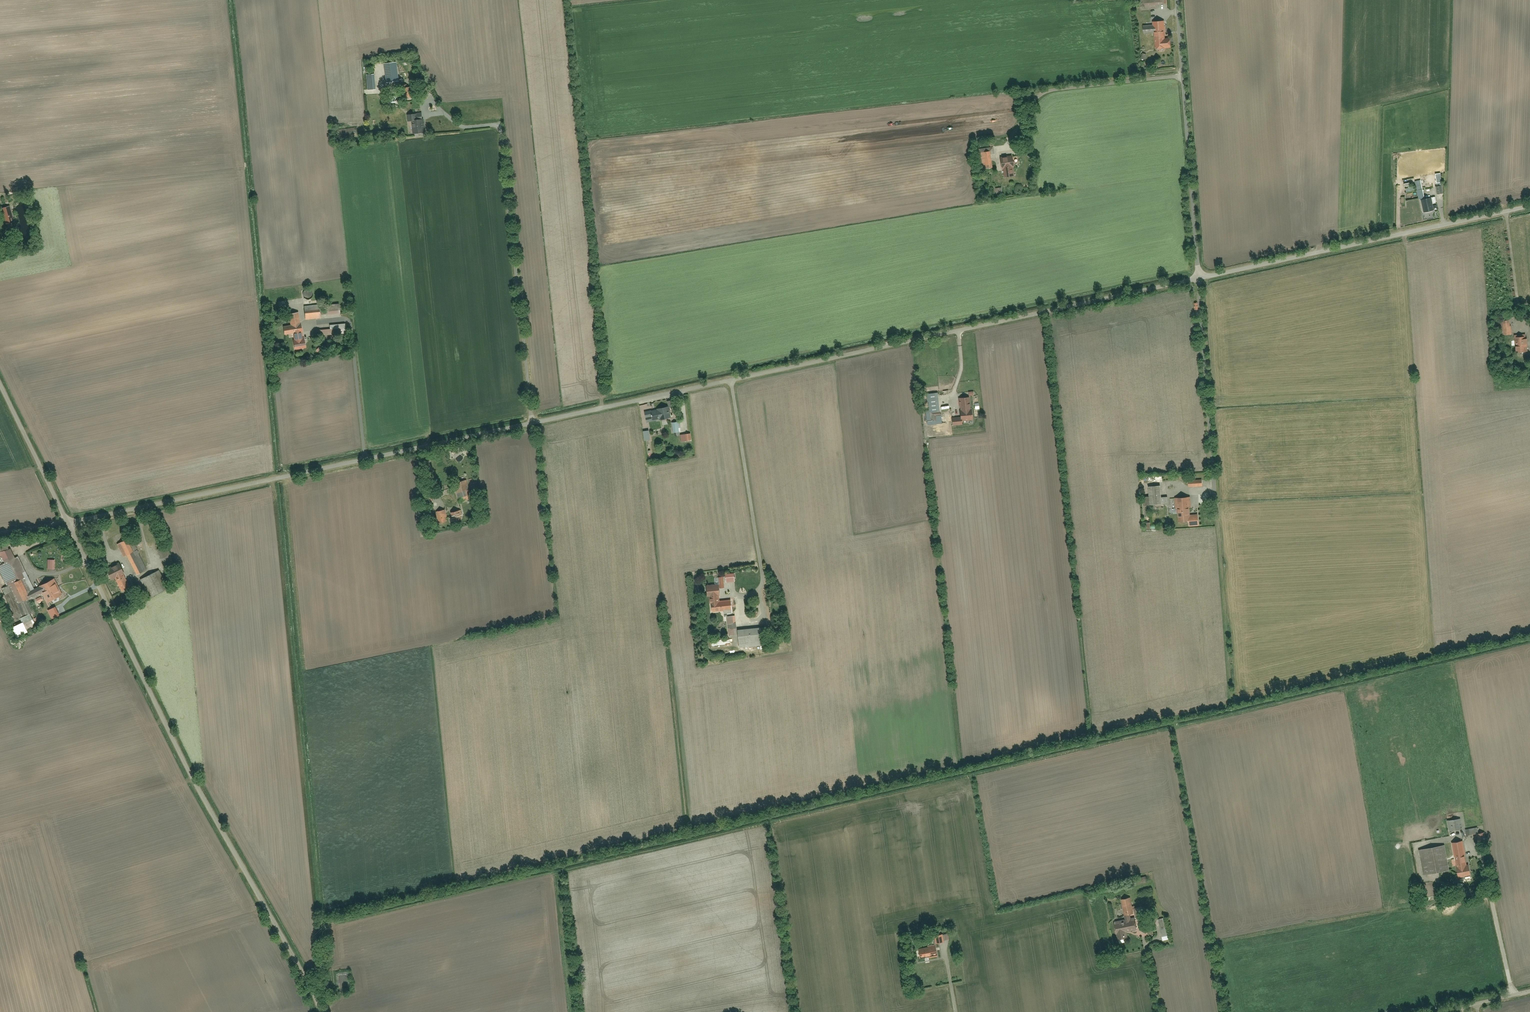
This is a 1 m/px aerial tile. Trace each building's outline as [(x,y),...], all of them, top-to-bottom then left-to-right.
[(1163,0),(1143,0),(1144,9),(1157,8),(1157,5),(1163,4),(1163,0)] [(1155,50),(1167,49),(1173,48),(1173,38),(1167,39),(1166,22),(1154,22),(1154,26),(1143,26),(1144,35),(1155,34),(1155,50)] [(406,59),(401,63),(406,70),(411,66),(406,59)] [(397,63),(384,65),(387,85),(400,83),(397,63)] [(368,90),(376,90),(376,75),(368,75),(368,90)] [(412,88),(402,89),(404,101),(413,100),(412,88)] [(412,123),(413,136),(425,135),(424,119),(419,120),(419,114),(407,116),(408,123),(412,123)] [(994,154),(994,147),(980,149),(982,168),(993,167),(991,154),(994,154)] [(1004,169),(1004,178),(1014,177),(1013,168),(1015,168),(1014,157),(1000,158),(1001,169),(1004,169)] [(1409,186),(1410,193),(1417,191),(1419,199),(1426,197),(1422,181),(1415,182),(1415,185),(1409,186)] [(1437,203),(1436,198),(1422,201),(1424,213),(1434,211),(1433,203),(1437,203)] [(11,208),(2,210),(6,225),(15,223),(11,208)] [(302,295),(303,297),(305,300),(309,300),(311,299),(313,296),(313,294),(312,291),(309,289),(306,290),(304,291),(303,293),(302,295)] [(327,305),(328,314),(341,314),(340,304),(327,305)] [(305,306),(305,319),(321,318),(321,305),(305,306)] [(285,335),(293,334),(295,349),(306,348),(304,338),(302,339),(301,333),(302,332),(301,323),(300,324),(299,312),(289,313),(290,325),(283,326),(285,335)] [(1512,335),(1511,321),(1503,321),(1504,336),(1512,335)] [(330,325),(330,329),(316,330),(316,336),(346,333),(345,324),(330,325)] [(1511,336),(1512,346),(1516,346),(1517,353),(1529,352),(1528,337),(1519,338),(1519,336),(1511,336)] [(936,411),(934,394),(927,394),(928,413),(932,412),(933,421),(938,420),(937,416),(941,415),(941,411),(936,411)] [(959,397),(961,416),(952,417),(953,425),(963,424),(963,420),(974,419),(971,396),(959,397)] [(645,411),(647,423),(671,419),(668,406),(645,411)] [(672,423),(673,433),(681,432),(680,422),(672,423)] [(456,483),(461,502),(472,498),(467,480),(456,483)] [(1168,497),(1163,497),(1162,486),(1150,487),(1150,497),(1144,497),(1144,505),(1168,504),(1168,497)] [(1178,522),(1190,521),(1190,526),(1200,526),(1199,514),(1193,514),(1192,497),(1170,498),(1170,503),(1177,503),(1177,509),(1174,509),(1174,514),(1177,513),(1178,522)] [(436,513),(438,524),(448,522),(446,511),(436,513)] [(451,513),(453,522),(462,520),(460,511),(451,513)] [(131,537),(117,544),(124,556),(126,555),(137,575),(147,570),(131,537)] [(25,571),(19,557),(14,559),(9,548),(8,548),(7,542),(0,543),(0,557),(1,556),(5,564),(0,566),(0,574),(6,587),(1,588),(16,621),(21,619),(27,632),(35,628),(31,619),(33,618),(31,614),(38,611),(33,598),(43,594),(47,603),(62,596),(54,579),(31,590),(22,573),(25,571)] [(115,578),(121,590),(130,586),(120,563),(106,569),(111,580),(115,578)] [(140,580),(149,599),(167,590),(158,571),(140,580)] [(712,612),(723,611),(724,614),(732,613),(731,600),(719,601),(719,596),(720,596),(719,586),(706,587),(707,597),(709,597),(710,604),(711,604),(712,612)] [(772,606),(772,609),(773,613),(778,614),(781,613),(783,611),(783,607),(782,604),(778,602),(774,603),(772,606)] [(726,616),(728,635),(737,634),(736,616),(726,616)] [(738,629),(740,647),(766,645),(765,627),(738,629)] [(1448,821),(1450,832),(1463,829),(1461,818),(1448,821)] [(1433,829),(1434,831),(1436,833),(1440,832),(1443,830),(1443,827),(1442,825),(1439,823),(1436,823),(1434,824),(1433,826),(1433,829)] [(1466,829),(1467,835),(1480,833),(1479,827),(1466,829)] [(1477,835),(1480,847),(1487,845),(1485,833),(1477,835)] [(1464,841),(1452,844),(1459,878),(1471,876),(1464,841)] [(1445,846),(1419,851),(1424,876),(1450,871),(1445,846)] [(1130,897),(1121,899),(1126,921),(1115,923),(1119,941),(1128,939),(1127,933),(1138,930),(1136,919),(1131,920),(1129,913),(1133,912),(1130,897)] [(1135,918),(1145,916),(1143,906),(1134,907),(1135,918)] [(1167,919),(1159,921),(1163,938),(1171,935),(1167,919)] [(943,934),(934,936),(936,944),(945,942),(944,941),(943,934)] [(919,948),(920,958),(938,956),(936,946),(919,948)]
